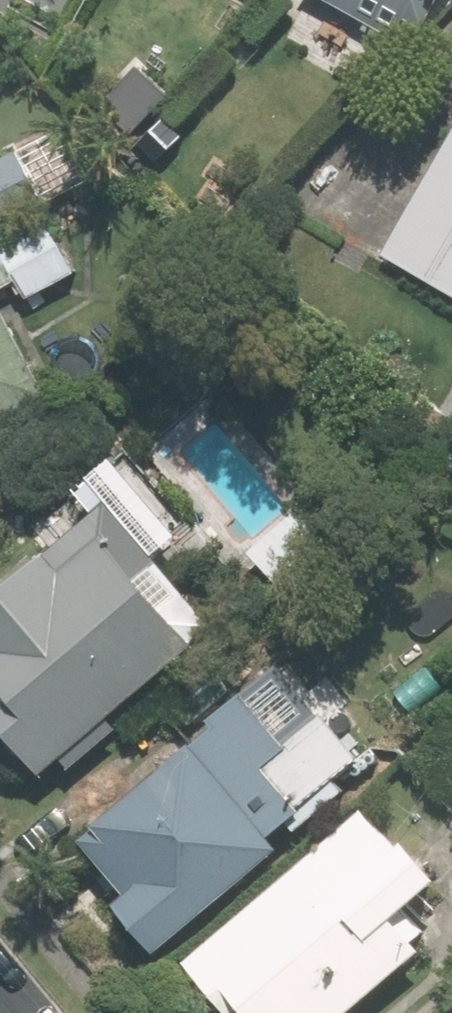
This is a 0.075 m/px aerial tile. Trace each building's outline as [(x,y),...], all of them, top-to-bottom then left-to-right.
[(418,41),(441,0),(344,0),(418,41)] [(142,68),(111,104),(144,132),(175,97),(142,68)] [(439,130),(451,138),(451,107),(439,130)] [(159,122),(130,153),(147,171),(176,140),(159,122)] [(384,261),(451,299),(451,138),(384,261)] [(45,206),(19,154),(0,163),(0,228),(45,206)] [(0,248),(0,290),(17,281),(26,299),(70,276),(44,225),(0,248)] [(33,771),(184,645),(129,580),(151,563),(97,500),(0,581),(0,732),(33,771)] [(262,723),(236,693),(205,719),(211,725),(185,747),(182,743),(71,835),(120,894),(108,904),(148,954),(272,849),(261,836),(280,820),(292,833),(343,791),(330,776),(354,757),(306,702),(262,723)] [(178,961),(220,1012),(340,1012),(415,951),(404,937),(421,924),(417,918),(429,908),(415,890),(429,879),(398,841),(389,847),(359,811),(178,961)]
